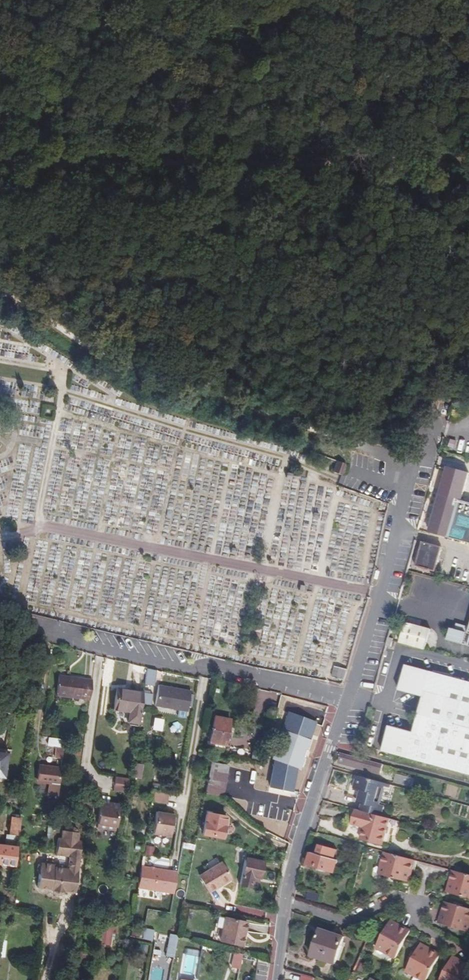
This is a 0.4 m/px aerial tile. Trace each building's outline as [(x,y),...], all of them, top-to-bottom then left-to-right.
[(351,455),(343,453),(338,464),(346,467),(351,455)] [(431,532),(468,543),(468,473),(461,500),(441,495),(431,532)] [(424,543),(417,566),(436,571),(442,547),(424,543)] [(401,644),(427,650),(432,629),(407,622),(401,644)] [(461,626),(459,632),(454,631),(451,641),(468,646),(468,628),(461,626)] [(337,675),(348,677),(352,667),(339,664),(337,675)] [(406,665),(399,691),(424,698),(435,701),(426,736),(415,733),(390,725),(383,751),(468,774),(468,682),(406,665)] [(152,682),(156,669),(149,668),(145,680),(152,682)] [(90,700),(93,680),(60,675),(57,695),(59,695),(74,698),(90,700)] [(190,690),(159,685),(156,703),(178,707),(177,713),(186,715),(187,707),(191,707),(193,695),(189,694),(190,690)] [(138,722),(143,691),(118,687),(115,708),(128,710),(126,720),(138,722)] [(280,694),(278,704),(291,707),(293,697),(280,694)] [(73,706),(74,698),(59,695),(58,703),(73,706)] [(435,701),(424,698),(415,733),(426,736),(435,701)] [(305,770),(321,724),(294,715),(278,760),(281,761),(276,789),(298,793),(302,768),(305,770)] [(216,716),(210,741),(226,744),(231,719),(216,716)] [(56,758),(62,759),(64,739),(50,737),(49,745),(58,746),(56,758)] [(381,772),(383,763),(340,752),(339,758),(344,760),(343,762),(381,772)] [(6,781),(9,754),(0,753),(0,780),(6,781)] [(141,778),(143,764),(135,762),(133,776),(141,778)] [(228,765),(210,762),(205,792),(222,796),(228,765)] [(47,794),(57,795),(61,767),(40,765),(38,778),(42,778),(41,781),(49,782),(47,794)] [(156,766),(150,765),(148,778),(154,779),(156,766)] [(413,777),(396,772),(394,781),(411,786),(413,777)] [(376,807),(378,802),(383,782),(351,773),(350,777),(354,777),(352,785),(360,788),(356,801),(359,802),(376,807)] [(113,790),(126,792),(129,780),(115,777),(113,790)] [(152,799),(167,802),(169,793),(154,790),(152,799)] [(357,808),(379,814),(382,804),(378,802),(376,807),(359,802),(357,808)] [(95,828),(114,831),(118,806),(99,803),(95,828)] [(381,844),(388,816),(379,814),(357,808),(354,808),(351,821),(363,824),(359,838),(381,844)] [(153,832),(170,836),(175,812),(168,811),(167,813),(157,811),(153,832)] [(206,811),(203,832),(223,836),(226,815),(206,811)] [(10,838),(19,839),(21,819),(13,817),(10,838)] [(269,818),(265,833),(289,839),(292,823),(269,818)] [(75,893),(82,841),(80,841),(80,833),(77,832),(73,827),(69,827),(64,831),(61,830),(60,838),(58,838),(56,855),(69,857),(67,868),(54,867),(54,864),(40,862),(37,888),(51,890),(51,891),(51,892),(54,895),(60,896),(63,893),(64,891),(75,893)] [(16,865),(18,848),(0,845),(0,864),(16,865)] [(153,855),(154,846),(145,845),(144,855),(153,855)] [(319,855),(335,859),(338,850),(321,845),(319,855)] [(411,859),(384,852),(381,865),(383,866),(381,875),(409,882),(412,869),(409,867),(411,859)] [(319,855),(312,853),(310,865),(336,872),(340,861),(335,859),(319,855)] [(264,859),(245,855),(239,882),(249,885),(251,879),(256,880),(257,875),(260,876),(264,859)] [(208,892),(219,886),(217,884),(229,877),(219,863),(198,875),(208,892)] [(170,870),(141,866),(139,881),(138,887),(166,892),(170,870)] [(451,878),(447,892),(468,898),(468,874),(455,870),(453,879),(451,878)] [(217,884),(219,886),(230,880),(229,877),(217,884)] [(310,901),(323,904),(325,896),(313,892),(310,901)] [(81,904),(91,905),(93,898),(82,896),(81,904)] [(360,902),(350,899),(350,902),(348,907),(352,909),(359,906),(360,902)] [(443,911),(440,924),(467,932),(468,924),(468,909),(448,903),(446,912),(443,911)] [(147,911),(144,927),(155,928),(158,913),(147,911)] [(226,918),(221,941),(243,946),(248,923),(226,918)] [(107,919),(106,925),(101,924),(97,944),(110,946),(111,939),(114,940),(114,934),(117,934),(119,921),(107,919)] [(396,928),(389,923),(377,946),(385,950),(383,953),(395,959),(410,932),(397,925),(396,928)] [(132,927),(130,935),(140,937),(141,929),(132,927)] [(154,931),(144,929),(142,939),(152,941),(154,931)] [(343,938),(320,929),(311,955),(333,964),(343,938)] [(3,933),(0,957),(6,958),(8,941),(7,940),(8,933),(3,933)] [(170,933),(164,955),(173,958),(179,936),(170,933)] [(413,976),(420,979),(426,979),(440,955),(428,949),(426,951),(418,947),(406,970),(414,974),(413,976)] [(232,967),(238,969),(242,954),(235,953),(232,967)] [(153,955),(148,979),(167,979),(170,959),(153,955)] [(468,974),(468,967),(463,964),(465,961),(455,956),(454,955),(441,979),(466,979),(468,974)] [(358,961),(355,969),(363,974),(367,965),(358,961)] [(178,973),(179,979),(197,978),(196,962),(189,962),(190,973),(178,973)] [(252,973),(254,963),(245,962),(243,971),(252,973)] [(196,979),(205,979),(205,969),(196,969),(196,979)]
